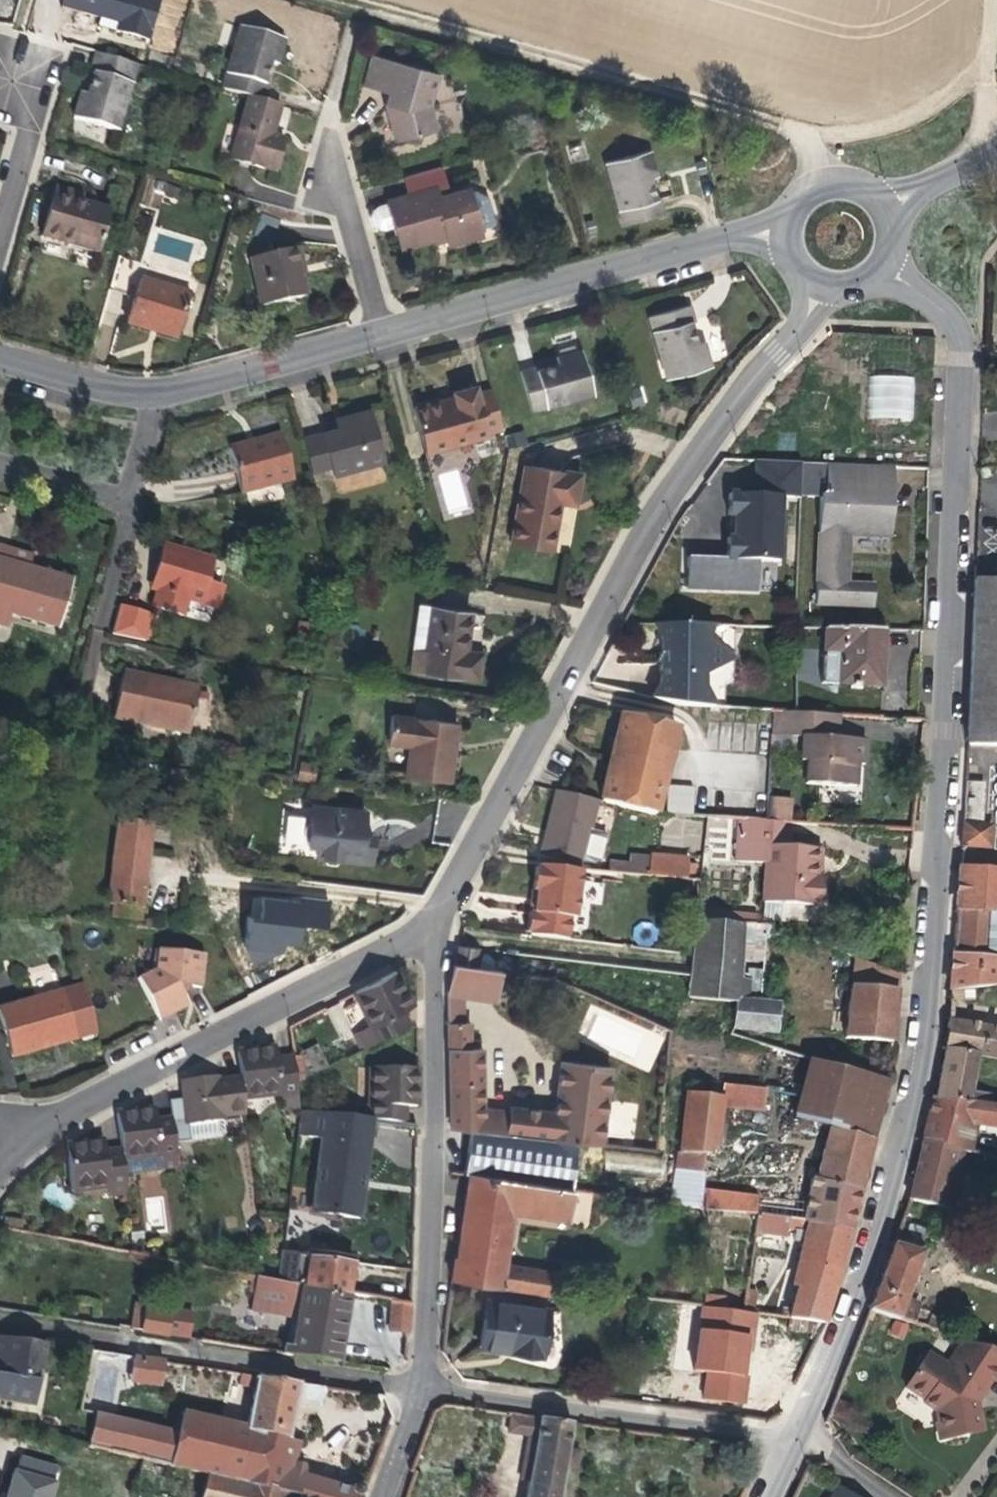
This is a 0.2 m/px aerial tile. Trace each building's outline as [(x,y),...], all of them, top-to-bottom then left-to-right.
[(160,0),(87,0),(83,13),(100,17),(97,26),(108,29),(148,40),(160,0)] [(263,66),(265,61),(270,62),(276,64),(284,40),(241,27),(223,88),(248,96),(263,100),(267,84),(264,83),(267,72),(263,66)] [(117,130),(136,64),(97,53),(91,73),(94,74),(91,85),(95,91),(93,96),(89,95),(82,93),(75,118),(117,130)] [(430,104),(439,73),(373,55),(365,81),(376,84),(374,89),(388,93),(384,104),(388,118),(394,141),(437,130),(430,104)] [(374,89),(376,84),(365,81),(364,87),(374,89)] [(275,171),(284,139),(272,136),(273,130),(280,105),(263,100),(248,96),(230,159),(275,171)] [(646,185),(645,179),(649,178),(656,176),(650,152),(607,164),(624,225),(663,214),(659,198),(655,199),(652,188),(646,185)] [(386,201),(387,203),(394,227),(400,249),(434,240),(436,239),(434,234),(443,231),(446,241),(447,245),(466,240),(464,236),(482,231),(470,188),(450,194),(442,166),(402,177),(407,195),(386,201)] [(84,194),(55,186),(53,193),(82,201),(84,194)] [(178,200),(181,191),(169,187),(166,196),(178,200)] [(98,253),(111,209),(82,201),(53,193),(47,213),(41,236),(98,253)] [(394,227),(387,203),(379,206),(373,210),(370,217),(372,224),(378,229),(385,230),(394,227)] [(446,241),(443,231),(434,234),(436,239),(434,240),(435,244),(443,242),(446,241)] [(466,240),(483,235),(482,231),(464,236),(466,240)] [(306,296),(301,274),(299,274),(298,271),(297,267),(302,266),(298,248),(251,258),(261,306),(306,296)] [(131,296),(140,263),(118,256),(109,289),(131,296)] [(178,333),(190,294),(140,279),(127,322),(151,329),(152,325),(178,333)] [(709,366),(703,341),(695,343),(692,344),(690,338),(693,334),(690,323),(694,322),(689,305),(649,316),(666,378),(709,366)] [(178,333),(152,325),(151,329),(166,334),(177,337),(178,333)] [(532,411),(590,394),(578,352),(556,358),(558,365),(560,370),(554,371),(549,367),(538,370),(537,366),(520,371),(532,411)] [(869,374),(868,418),(913,419),(915,376),(869,374)] [(488,433),(477,394),(475,386),(453,392),(454,397),(443,400),(413,408),(420,433),(427,431),(433,451),(488,436),(488,433)] [(477,394),(488,433),(502,429),(491,390),(477,394)] [(337,429),(322,433),(331,467),(333,475),(384,461),(370,410),(353,414),(356,423),(337,429)] [(356,423),(353,414),(344,417),(334,420),(337,429),(356,423)] [(433,451),(427,431),(420,433),(426,453),(433,451)] [(331,467),(322,433),(303,438),(312,472),(331,467)] [(249,448),(282,439),(281,434),(263,439),(248,443),(249,448)] [(293,479),(282,439),(249,448),(248,443),(229,448),(241,493),(293,479)] [(757,460),(755,495),(780,496),(799,497),(801,462),(757,460)] [(891,537),(894,466),(827,463),(825,494),(820,494),(816,604),(873,607),(874,585),(847,584),(849,535),(860,535),(860,548),(890,549),(890,537),(891,537)] [(560,501),(561,492),(576,494),(580,474),(525,465),(511,544),(551,551),(560,501)] [(575,499),(576,494),(561,492),(560,501),(575,504),(575,499)] [(726,539),(726,560),(757,561),(777,562),(780,496),(755,495),(729,494),(728,515),(735,515),(734,539),(726,539)] [(727,527),(726,539),(734,539),(735,515),(728,515),(727,527)] [(208,582),(214,561),(162,546),(153,574),(162,576),(158,590),(153,608),(181,617),(186,598),(215,606),(221,586),(208,582)] [(32,556),(10,549),(0,547),(0,560),(29,568),(32,556)] [(726,560),(688,558),(687,587),(755,591),(757,561),(726,560)] [(72,580),(29,568),(0,560),(0,624),(7,626),(10,614),(59,627),(72,580)] [(158,590),(162,576),(153,574),(151,580),(149,587),(158,590)] [(145,642),(152,613),(119,605),(111,633),(145,642)] [(467,637),(470,613),(419,605),(413,647),(425,649),(422,671),(477,679),(481,653),(465,651),(467,637)] [(312,641),(314,626),(299,624),(297,639),(312,641)] [(733,681),(734,625),(654,624),(663,642),(661,646),(662,650),(664,652),(668,653),(668,661),(668,663),(660,664),(660,682),(660,700),(681,706),(700,707),(700,686),(724,686),(733,681)] [(880,686),(883,631),(825,628),(824,650),(829,651),(829,656),(823,656),(822,683),(880,686)] [(422,671),(425,649),(413,647),(410,669),(422,671)] [(668,661),(668,653),(664,652),(662,650),(658,656),(653,664),(660,664),(668,663),(668,661)] [(188,732),(198,688),(170,682),(169,685),(157,682),(157,679),(123,672),(114,717),(188,732)] [(660,700),(660,682),(652,698),(660,700)] [(724,707),(724,686),(700,686),(700,707),(724,707)] [(863,764),(865,740),(837,738),(838,716),(838,715),(796,712),(773,711),(772,735),(802,737),(800,761),(807,761),(805,784),(855,787),(856,765),(863,764)] [(654,814),(675,726),(622,714),(612,756),(601,802),(654,814)] [(451,750),(454,723),(391,715),(387,743),(409,746),(408,756),(405,777),(449,782),(453,757),(453,750),(451,750)] [(313,780),(316,766),(301,763),(298,778),(313,780)] [(982,825),(985,783),(966,783),(963,823),(982,825)] [(691,816),(693,791),(667,789),(665,814),(691,816)] [(450,799),(450,793),(431,791),(430,797),(450,799)] [(580,865),(596,801),(557,791),(549,823),(541,856),(580,865)] [(787,819),(789,800),(770,798),(768,817),(787,819)] [(363,831),(365,811),(311,806),(310,821),(303,825),(302,835),(308,841),(307,845),(317,846),(316,857),(321,857),(326,864),(334,864),(340,859),(370,863),(373,837),(363,836),(363,831)] [(815,877),(817,848),(782,846),(783,822),(766,820),(738,818),(736,861),(766,863),(763,903),(785,904),(820,906),(822,877),(820,877),(815,877)] [(146,869),(151,825),(118,821),(108,903),(115,904),(113,916),(140,919),(146,869)] [(989,844),(990,830),(986,825),(982,825),(963,823),(962,846),(985,847),(989,844)] [(586,856),(602,858),(606,836),(590,833),(586,856)] [(648,875),(650,857),(630,855),(629,864),(609,862),(608,871),(648,875)] [(694,880),(696,864),(688,863),(689,860),(650,856),(650,857),(648,875),(694,880)] [(575,918),(580,871),(567,869),(539,866),(539,868),(535,868),(532,891),(535,891),(534,900),(533,913),(529,912),(527,932),(530,932),(530,935),(567,939),(570,917),(575,918)] [(960,869),(950,991),(972,988),(996,985),(996,871),(960,869)] [(329,928),(330,898),(248,897),(248,955),(305,955),(305,928),(329,928)] [(783,922),(785,904),(763,903),(762,920),(783,922)] [(718,923),(719,912),(698,911),(697,921),(718,923)] [(756,926),(757,916),(719,912),(718,923),(743,925),(756,926)] [(741,955),(743,925),(718,923),(697,921),(696,921),(693,953),(692,966),(691,972),(689,998),(735,1002),(747,1003),(747,1001),(749,982),(738,982),(741,955)] [(756,926),(743,925),(741,955),(776,958),(778,938),(767,937),(768,927),(756,926)] [(183,994),(176,989),(182,982),(188,986),(200,987),(204,955),(159,950),(156,970),(139,979),(159,1019),(188,1005),(183,994)] [(846,1038),(891,1042),(898,974),(854,957),(846,1038)] [(452,964),(448,992),(462,994),(493,999),(497,971),(475,967),(455,964),(452,964)] [(372,1026),(399,1013),(404,1010),(413,1006),(396,971),(355,992),(372,1026)] [(185,990),(188,986),(182,982),(176,989),(183,994),(185,990)] [(83,986),(0,1009),(0,1012),(12,1056),(52,1044),(51,1039),(76,1032),(77,1037),(96,1032),(83,986)] [(973,999),(972,988),(950,991),(949,999),(973,999)] [(463,1023),(462,994),(448,992),(448,1023),(463,1023)] [(777,1032),(780,1004),(747,1001),(747,1003),(735,1002),(733,1028),(777,1032)] [(651,1070),(665,1035),(591,1004),(576,1039),(651,1070)] [(412,1025),(404,1010),(399,1013),(406,1028),(412,1025)] [(406,1028),(399,1013),(372,1026),(356,1034),(363,1049),(406,1028)] [(948,1020),(945,1048),(978,1054),(996,1057),(996,1028),(948,1020)] [(449,1048),(469,1048),(470,1022),(463,1023),(448,1023),(449,1048)] [(65,1041),(77,1037),(76,1032),(51,1039),(52,1044),(65,1041)] [(300,1109),(293,1061),(278,1063),(277,1057),(275,1047),(237,1052),(241,1078),(243,1099),(280,1094),(282,1111),(300,1109)] [(484,1132),(483,1109),(482,1048),(469,1048),(449,1048),(452,1128),(472,1131),(484,1132)] [(971,1092),(978,1054),(945,1048),(936,1098),(991,1106),(993,1097),(988,1097),(988,1094),(971,1092)] [(293,1061),(292,1055),(284,1056),(277,1057),(278,1063),(293,1061)] [(874,1138),(887,1081),(810,1060),(794,1118),(830,1128),(874,1138)] [(560,1061),(554,1112),(551,1139),(571,1141),(601,1144),(609,1067),(560,1061)] [(370,1105),(397,1106),(416,1106),(417,1068),(371,1067),(370,1105)] [(243,1099),(241,1078),(225,1080),(217,1081),(217,1076),(182,1080),(185,1099),(170,1101),(172,1117),(172,1122),(175,1143),(191,1141),(189,1126),(223,1121),(222,1116),(245,1113),(243,1099)] [(715,1155),(717,1136),(721,1104),(762,1109),(764,1088),(722,1084),(721,1096),(688,1091),(681,1149),(679,1152),(671,1202),(670,1205),(699,1209),(699,1206),(703,1175),(705,1154),(715,1155)] [(991,1106),(936,1098),(933,1098),(928,1118),(975,1130),(984,1131),(985,1125),(996,1127),(996,1107),(991,1106)] [(355,1116),(357,1105),(344,1103),(342,1115),(355,1116)] [(397,1106),(370,1105),(360,1104),(360,1118),(397,1122),(397,1106)] [(507,1134),(551,1139),(554,1112),(510,1107),(509,1112),(507,1134)] [(175,1143),(172,1122),(157,1124),(156,1119),(155,1109),(117,1114),(121,1147),(122,1153),(123,1159),(159,1155),(161,1170),(178,1168),(175,1143)] [(484,1132),(507,1134),(509,1112),(483,1109),(484,1132)] [(320,1138),(312,1213),(358,1219),(371,1120),(323,1114),(300,1111),(297,1136),(320,1138)] [(970,1151),(975,1130),(928,1118),(923,1139),(965,1150),(967,1150),(970,1151)] [(224,1133),(223,1121),(189,1126),(191,1141),(221,1137),(224,1133)] [(868,1159),(874,1138),(830,1128),(825,1148),(868,1159)] [(565,1186),(571,1141),(551,1139),(507,1134),(484,1132),(472,1131),(466,1172),(565,1186)] [(950,1209),(965,1150),(923,1139),(910,1196),(909,1199),(950,1209)] [(127,1194),(123,1159),(122,1153),(106,1155),(105,1149),(104,1140),(66,1145),(72,1191),(110,1186),(112,1196),(127,1194)] [(850,1229),(868,1159),(825,1148),(817,1179),(811,1178),(803,1222),(808,1222),(850,1229)] [(659,1150),(604,1152),(605,1172),(660,1170),(659,1150)] [(566,1218),(570,1187),(565,1186),(466,1172),(462,1198),(513,1206),(512,1210),(566,1218)] [(146,1227),(165,1225),(161,1176),(142,1177),(146,1227)] [(512,1210),(513,1206),(462,1198),(460,1215),(511,1223),(512,1210)] [(766,1216),(768,1202),(747,1200),(746,1211),(757,1212),(757,1214),(766,1216)] [(789,1219),(790,1206),(768,1202),(766,1216),(789,1219)] [(803,1242),(808,1222),(803,1222),(789,1219),(766,1216),(757,1214),(755,1231),(786,1235),(787,1229),(796,1230),(794,1240),(803,1242)] [(451,1280),(501,1288),(504,1265),(511,1223),(460,1215),(451,1280)] [(840,1273),(850,1229),(808,1222),(803,1242),(798,1263),(800,1266),(804,1266),(840,1273)] [(905,1298),(916,1272),(921,1267),(923,1260),(923,1251),(893,1243),(868,1310),(897,1320),(914,1324),(919,1308),(914,1301),(908,1299),(905,1298)] [(347,1296),(354,1263),(282,1253),(279,1281),(303,1286),(303,1287),(347,1296)] [(504,1265),(501,1288),(558,1296),(561,1273),(504,1265)] [(834,1290),(840,1273),(804,1266),(799,1284),(834,1290)] [(336,1362),(347,1296),(303,1287),(303,1286),(279,1281),(254,1276),(247,1310),(286,1317),(280,1353),(336,1362)] [(824,1323),(834,1290),(799,1284),(791,1309),(784,1308),(783,1318),(788,1318),(824,1323)] [(753,1314),(757,1291),(746,1289),(743,1312),(744,1313),(753,1314)] [(611,1304),(612,1292),(599,1290),(597,1302),(611,1304)] [(408,1332),(410,1305),(410,1304),(392,1301),(390,1331),(408,1332)] [(543,1357),(549,1310),(487,1301),(480,1346),(501,1348),(502,1344),(510,1345),(510,1350),(509,1352),(543,1357)] [(136,1304),(132,1330),(189,1339),(193,1312),(136,1304)] [(819,1333),(823,1325),(824,1323),(788,1318),(788,1329),(819,1333)] [(45,1343),(0,1336),(0,1358),(3,1359),(4,1363),(6,1366),(9,1368),(8,1376),(0,1375),(0,1400),(35,1406),(45,1343)] [(996,1369),(996,1349),(965,1339),(947,1366),(927,1353),(905,1387),(925,1399),(924,1402),(936,1410),(939,1422),(936,1423),(940,1440),(981,1431),(977,1408),(974,1409),(972,1401),(974,1397),(980,1389),(983,1391),(996,1369)] [(160,1386),(164,1362),(133,1357),(129,1380),(160,1386)] [(9,1368),(6,1366),(4,1363),(3,1359),(0,1358),(0,1375),(8,1376),(9,1368)] [(306,1467),(293,1464),(284,1461),(288,1441),(288,1439),(289,1437),(296,1402),(319,1405),(323,1387),(300,1383),(274,1380),(257,1377),(241,1374),(238,1385),(254,1388),(246,1427),(182,1412),(177,1433),(143,1425),(95,1413),(88,1445),(88,1447),(142,1460),(169,1466),(206,1475),(245,1484),(276,1490),(291,1494),(297,1496),(298,1496),(304,1476),(306,1467)] [(529,1480),(540,1417),(512,1413),(509,1432),(529,1435),(522,1478),(529,1480)] [(565,1466),(576,1468),(579,1452),(567,1450),(572,1422),(540,1417),(529,1480),(526,1496),(559,1496),(565,1466)] [(293,1464),(298,1443),(288,1441),(284,1461),(293,1464)] [(20,1457),(15,1473),(52,1483),(56,1468),(20,1457)] [(15,1473),(14,1473),(8,1494),(7,1496),(50,1496),(54,1484),(52,1483),(15,1473)] [(245,1484),(206,1475),(200,1496),(241,1496),(245,1484)] [(330,1484),(304,1476),(298,1496),(297,1496),(326,1496),(330,1484)] [(297,1496),(291,1494),(276,1490),(245,1484),(241,1496),(297,1496)] [(349,1489),(330,1484),(326,1496),(358,1496),(349,1489)] [(837,1486),(830,1496),(855,1496),(837,1486)]
